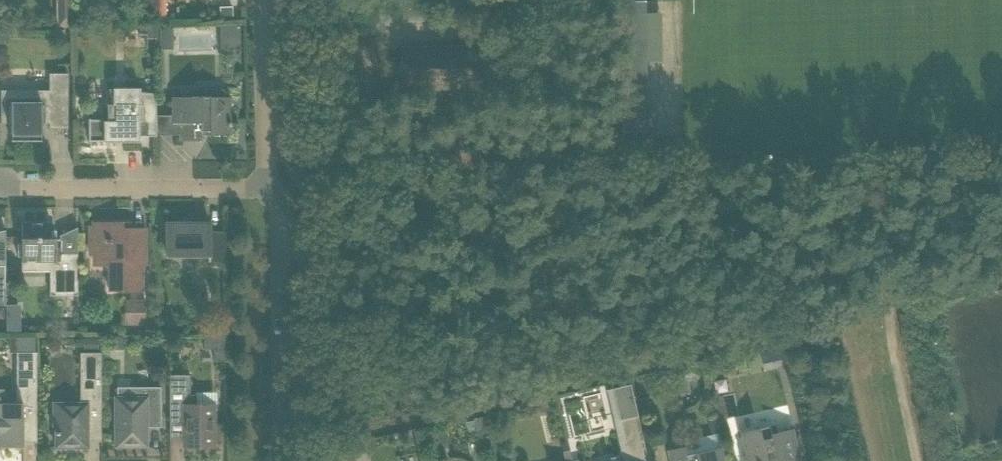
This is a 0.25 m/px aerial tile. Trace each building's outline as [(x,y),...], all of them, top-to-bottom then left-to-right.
[(71,0),(55,0),(56,27),(72,27),(71,0)] [(158,24),(167,23),(166,0),(157,0),(158,24)] [(172,29),(160,29),(161,50),(173,49),(172,29)] [(0,91),(0,104),(0,124),(11,124),(11,142),(41,142),(41,124),(49,124),(49,129),(68,129),(68,74),(49,74),(49,91),(0,91)] [(88,119),(88,122),(88,142),(103,142),(103,143),(139,143),(139,137),(156,137),(156,93),(147,93),(147,96),(140,96),(140,89),(126,89),(126,87),(109,90),(111,103),(113,103),(113,105),(107,105),(107,122),(90,122),(90,119),(88,119)] [(230,123),(230,108),(233,105),(230,102),(230,97),(199,98),(199,95),(195,90),(189,90),(185,94),(185,98),(172,98),(172,124),(178,124),(178,142),(201,141),(201,131),(209,131),(209,136),(230,136),(230,127),(231,127),(231,123),(230,123)] [(225,262),(225,232),(209,232),(209,223),(192,223),(192,219),(193,219),(193,218),(187,218),(185,219),(184,219),(183,220),(182,222),(182,223),(165,223),(165,243),(165,254),(182,254),(185,256),(189,257),(193,256),(196,254),(208,254),(208,262),(225,262)] [(77,296),(77,252),(60,252),(60,248),(56,248),(56,235),(50,235),(50,224),(21,224),(21,244),(17,244),(17,257),(21,257),(21,262),(38,262),(38,271),(49,271),(49,296),(77,296)] [(146,265),(146,250),(146,230),(122,230),(122,224),(93,224),(93,227),(89,227),(89,254),(93,254),(93,258),(109,258),(109,290),(142,290),(142,265),(146,265)] [(123,324),(145,324),(145,301),(123,302),(123,324)] [(20,319),(6,319),(6,333),(20,333),(20,319)] [(226,335),(225,335),(204,336),(204,349),(214,349),(214,362),(226,362),(226,335)] [(109,350),(123,350),(123,337),(109,337),(109,350)] [(9,338),(9,350),(13,353),(16,353),(35,353),(35,338),(9,338)] [(84,351),(98,351),(98,338),(84,338),(84,351)] [(23,448),(23,436),(37,436),(37,416),(36,353),(35,353),(16,353),(16,404),(0,404),(0,448),(23,448)] [(55,426),(55,428),(55,448),(87,448),(87,435),(101,435),(101,353),(80,353),(80,404),(53,404),(53,426),(55,426)] [(214,411),(214,405),(196,405),(196,395),(189,396),(189,376),(169,376),(169,420),(183,420),(183,448),(214,447),(214,421),(216,421),(216,411),(214,411)] [(630,385),(606,390),(606,392),(608,391),(615,421),(619,420),(626,450),(622,457),(622,460),(620,460),(648,460),(630,385)] [(161,427),(161,408),(161,387),(131,388),(131,398),(115,398),(115,428),(115,448),(147,448),(147,428),(161,427)] [(489,429),(486,416),(474,418),(476,432),(489,429)] [(797,448),(793,429),(777,433),(775,425),(740,433),(745,455),(741,456),(743,460),(800,460),(797,448)] [(721,447),(686,455),(684,446),(667,450),(669,460),(724,460),(721,447)]
